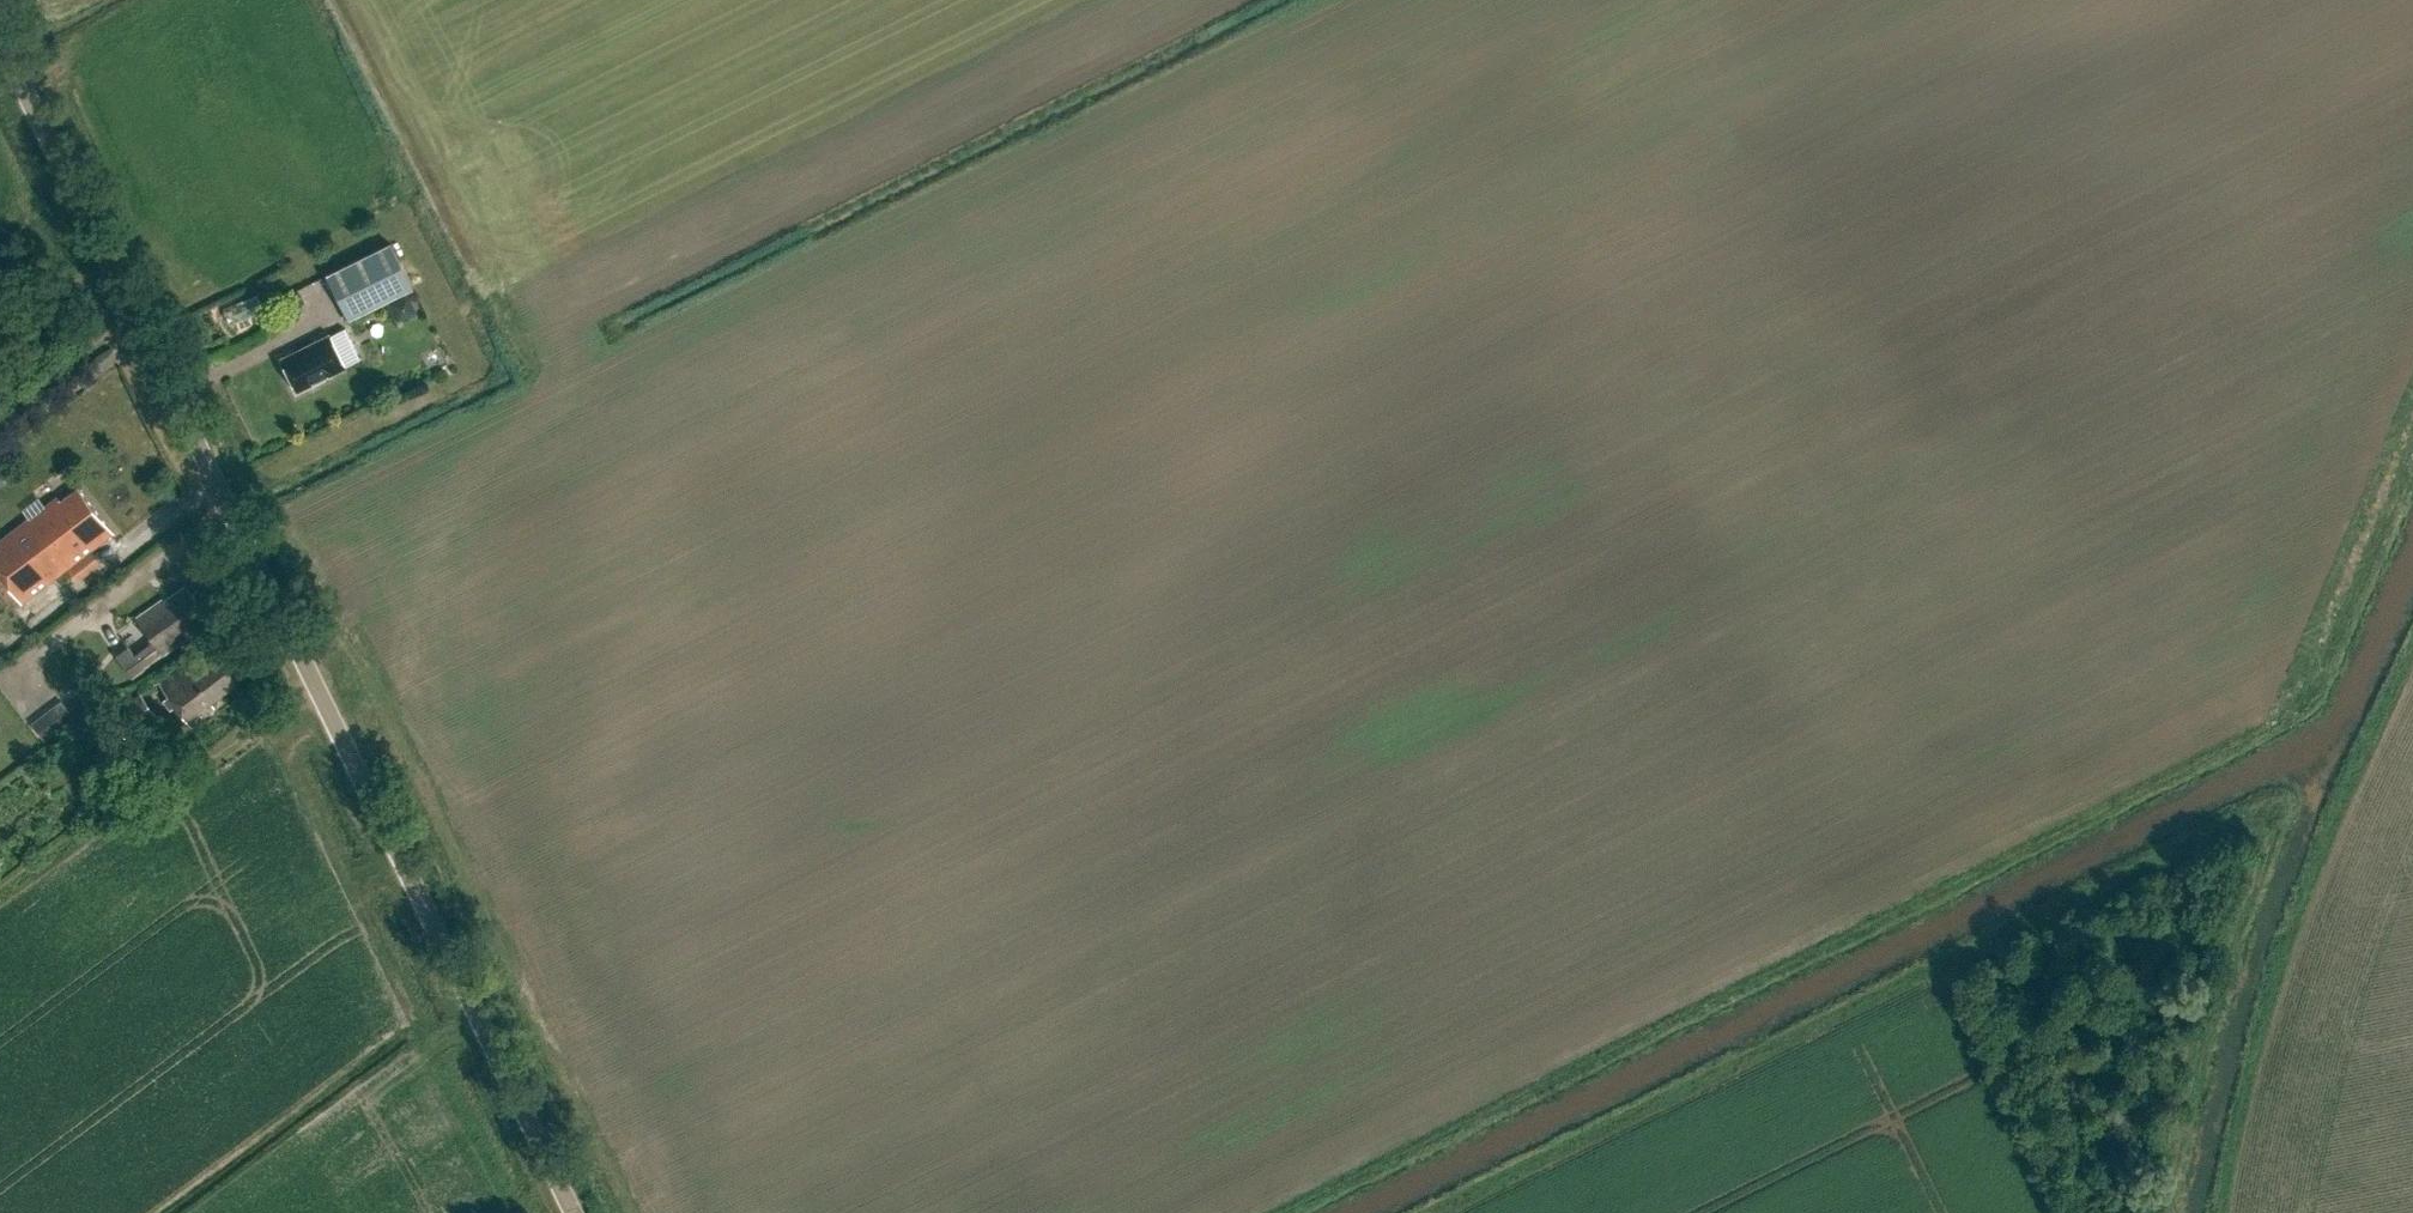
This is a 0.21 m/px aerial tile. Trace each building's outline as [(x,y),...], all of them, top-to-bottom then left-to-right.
[(391,244),(327,275),(349,320),(413,288),(391,244)] [(330,334),(280,358),(298,393),(347,369),(346,366),(361,359),(346,329),(331,336),(330,334)] [(63,503),(60,499),(0,544),(0,574),(23,605),(67,572),(93,552),(115,535),(81,490),(63,503)] [(76,583),(102,564),(93,552),(67,572),(76,583)] [(207,627),(201,618),(205,615),(187,589),(167,602),(165,600),(137,619),(154,643),(137,655),(131,646),(119,655),(135,678),(147,670),(146,668),(164,656),(164,657),(207,627)] [(190,727),(217,709),(214,704),(241,685),(221,656),(198,671),(194,665),(163,686),(190,727)] [(141,693),(110,715),(126,738),(157,716),(141,693)] [(62,699),(35,719),(49,739),(77,719),(62,699)]
